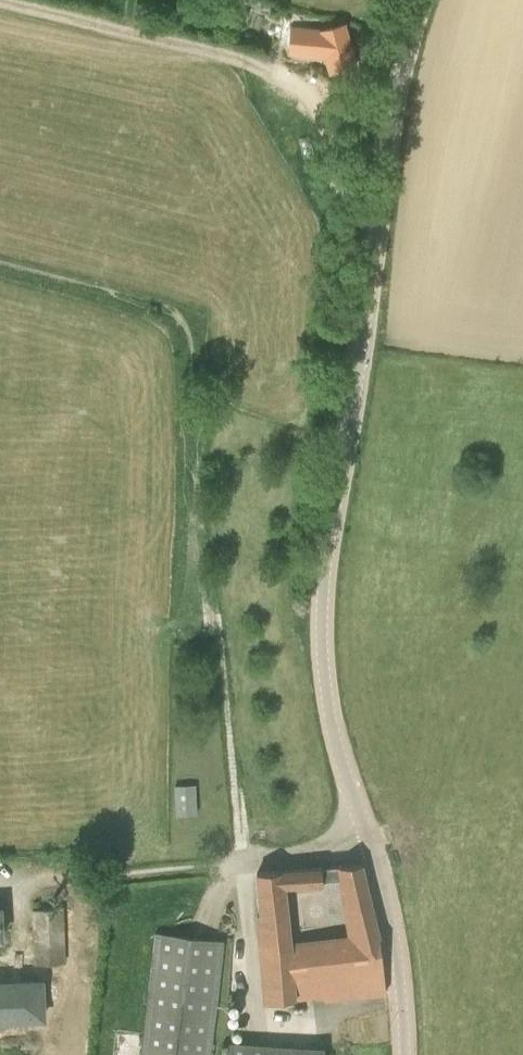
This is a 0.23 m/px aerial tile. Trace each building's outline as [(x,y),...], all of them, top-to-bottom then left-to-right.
[(164,0),(161,0),(148,7),(155,19),(169,11),(164,0)] [(343,26),(319,33),(317,23),(296,27),(299,45),(317,42),(324,66),(336,62),(339,72),(356,66),(343,26)] [(176,786),(177,813),(195,812),(194,785),(176,786)] [(319,868),(257,872),(259,894),(265,1002),(324,995),(325,1000),(386,992),(378,934),(362,864),(342,865),(341,864),(339,864),(353,937),(290,945),(285,885),(322,883),(321,866),(319,866),(319,868)] [(36,964),(65,962),(62,908),(34,909),(36,964)] [(224,940),(155,932),(141,1054),(210,1054),(224,940)] [(43,1018),(41,982),(0,984),(0,1020),(43,1018)] [(228,1054),(323,1054),(324,1049),(228,1043),(228,1054)]
